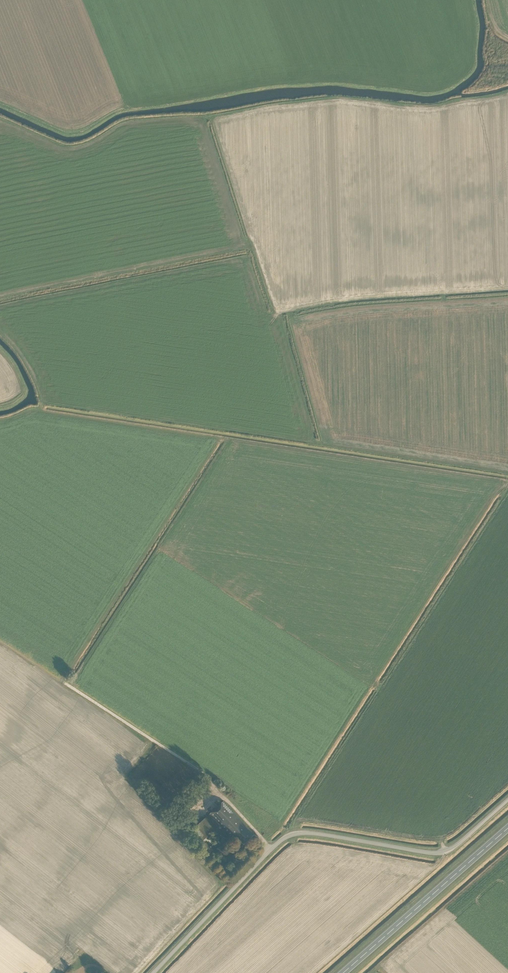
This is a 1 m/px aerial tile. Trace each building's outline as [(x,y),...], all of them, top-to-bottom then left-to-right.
[(200,847),(207,854),(213,850),(206,842),(200,847)]
